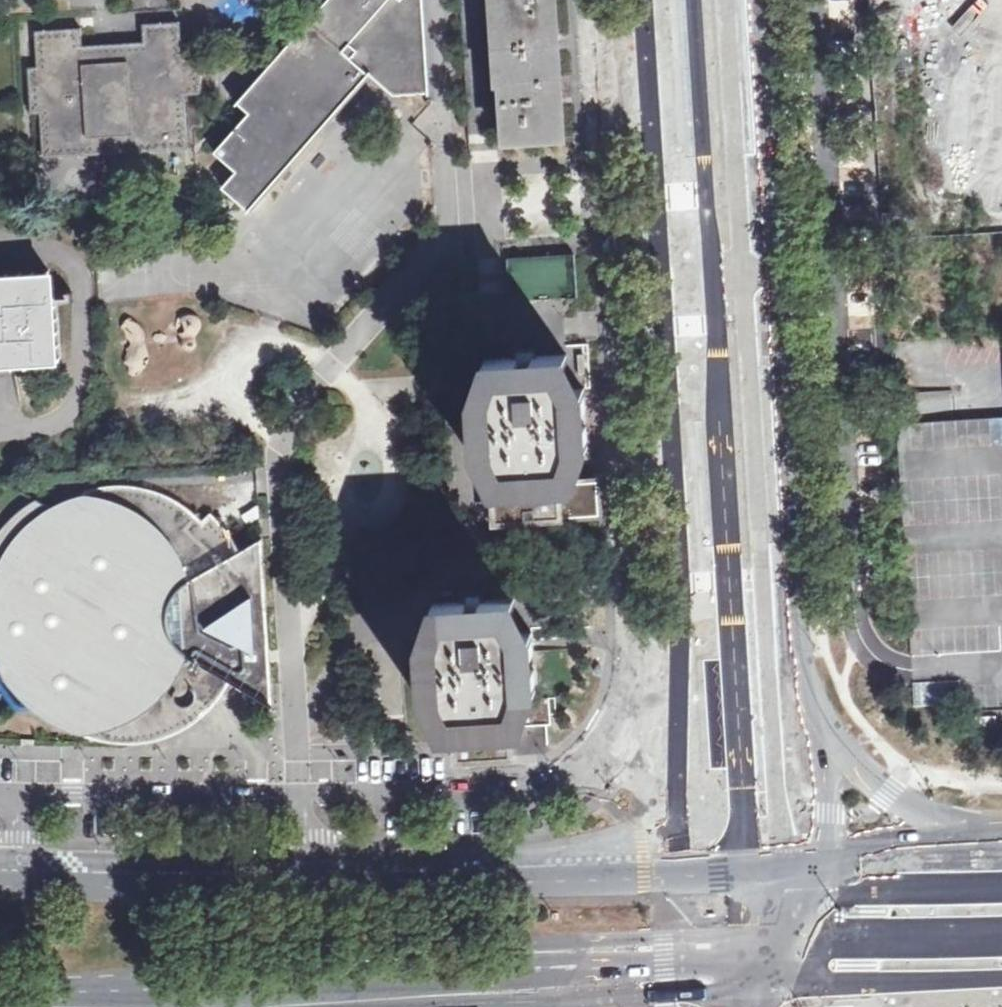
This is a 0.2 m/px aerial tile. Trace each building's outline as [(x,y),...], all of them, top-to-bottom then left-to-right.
[(237,172),(222,188),(249,211),(372,73),(394,96),(429,93),(423,0),(328,0),(238,102),(250,113),(214,153),(237,172)] [(500,142),(563,138),(554,0),(491,0),(500,142)] [(36,31),(38,67),(29,67),(32,113),(41,113),(44,158),(80,155),(79,137),(150,133),(151,151),(188,148),(186,112),(185,95),(190,94),(203,94),(200,57),(182,58),(180,22),(143,24),(145,51),(83,55),(81,28),(36,31)] [(80,155),(151,151),(150,133),(79,137),(80,155)] [(550,256),(552,273),(570,272),(568,254),(550,256)] [(57,303),(51,304),(51,293),(49,271),(0,274),(0,369),(13,368),(28,367),(27,356),(32,356),(33,361),(61,359),(57,303)] [(491,453),(494,488),(527,485),(526,478),(542,477),(543,485),(576,482),(573,448),(588,447),(586,427),(579,427),(578,410),(585,409),(585,407),(584,389),(569,390),(566,357),(566,355),(535,357),(535,364),(519,365),(518,358),(488,360),(488,361),(491,395),(474,396),(475,417),(482,416),(484,433),(476,434),(478,454),(491,453)] [(913,413),(952,410),(950,391),(912,394),(913,413)] [(1001,710),(1001,417),(914,422),(907,425),(901,430),(900,433),(898,440),(913,668),(914,683),(959,681),(962,712),(1001,710)] [(28,504),(15,515),(3,527),(0,531),(0,636),(6,654),(7,660),(14,673),(22,685),(35,701),(46,710),(57,718),(68,723),(82,729),(83,734),(84,735),(84,731),(93,735),(105,738),(117,739),(130,740),(153,738),(168,733),(171,735),(176,728),(180,732),(185,724),(189,726),(193,718),(197,721),(202,711),(210,704),(226,696),(223,687),(228,679),(273,705),(263,538),(239,551),(232,536),(225,526),(211,513),(203,520),(197,514),(172,497),(161,492),(141,487),(125,485),(111,486),(97,488),(85,492),(85,498),(58,510),(37,499),(28,504)] [(514,600),(514,599),(496,600),(483,601),(484,608),(467,610),(466,602),(436,604),(436,605),(437,616),(437,619),(438,639),(421,640),(423,660),(430,659),(432,677),(424,678),(425,698),(440,697),(442,732),(475,729),(475,722),(491,721),(491,728),(524,726),(522,691),(536,690),(534,670),(527,670),(526,653),(533,653),(533,652),(533,647),(533,640),(532,632),(517,633),(514,600)]
